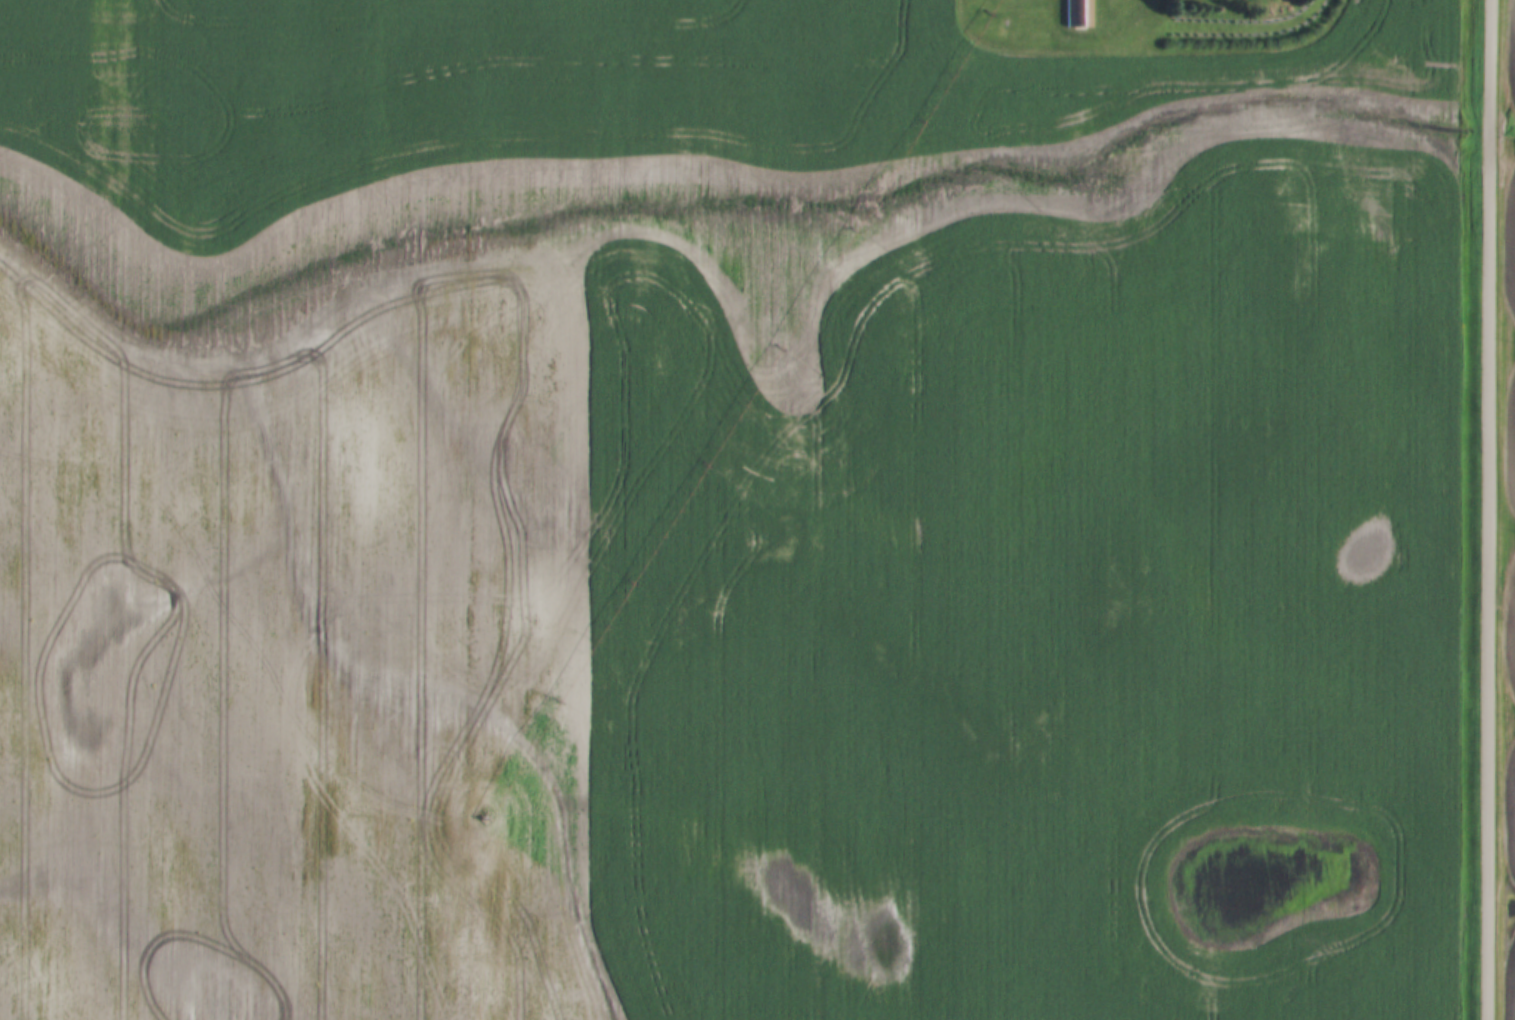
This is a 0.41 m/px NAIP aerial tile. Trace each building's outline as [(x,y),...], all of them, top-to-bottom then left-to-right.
[(1091,0),(1067,0),(1066,26),(1091,26),(1091,0)]
